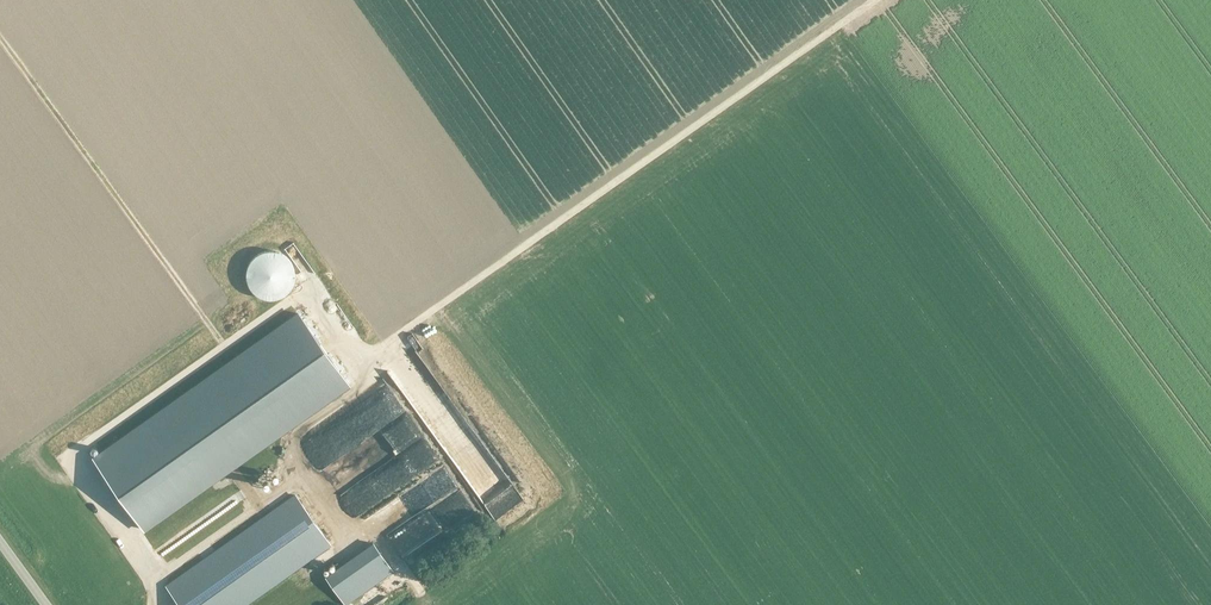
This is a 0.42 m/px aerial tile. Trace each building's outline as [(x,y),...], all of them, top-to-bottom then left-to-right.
[(273,251),(269,251),(264,252),(258,254),(253,259),(249,264),(247,271),(247,276),(247,281),(249,286),(253,291),(257,295),(262,298),(267,299),(273,299),(279,298),(284,296),(289,292),(292,288),(294,283),(295,278),(295,273),(294,268),(292,263),(289,259),(285,255),(280,253),(273,251)] [(144,529),(349,385),(300,315),(95,459),(144,529)] [(379,409),(385,419),(401,409),(394,399),(379,409)] [(401,411),(377,426),(384,436),(392,432),(401,446),(417,436),(401,411)] [(403,475),(429,455),(416,440),(375,473),(389,492),(394,488),(398,494),(410,484),(403,475)] [(386,537),(401,557),(468,508),(452,486),(447,489),(442,482),(436,487),(431,480),(409,497),(410,499),(394,512),(387,503),(377,511),(386,524),(387,523),(394,532),(386,537)] [(330,545),(295,495),(167,586),(180,604),(245,604),(330,545)] [(360,525),(374,515),(372,511),(357,521),(360,525)] [(326,577),(346,602),(393,571),(374,545),(326,577)]
